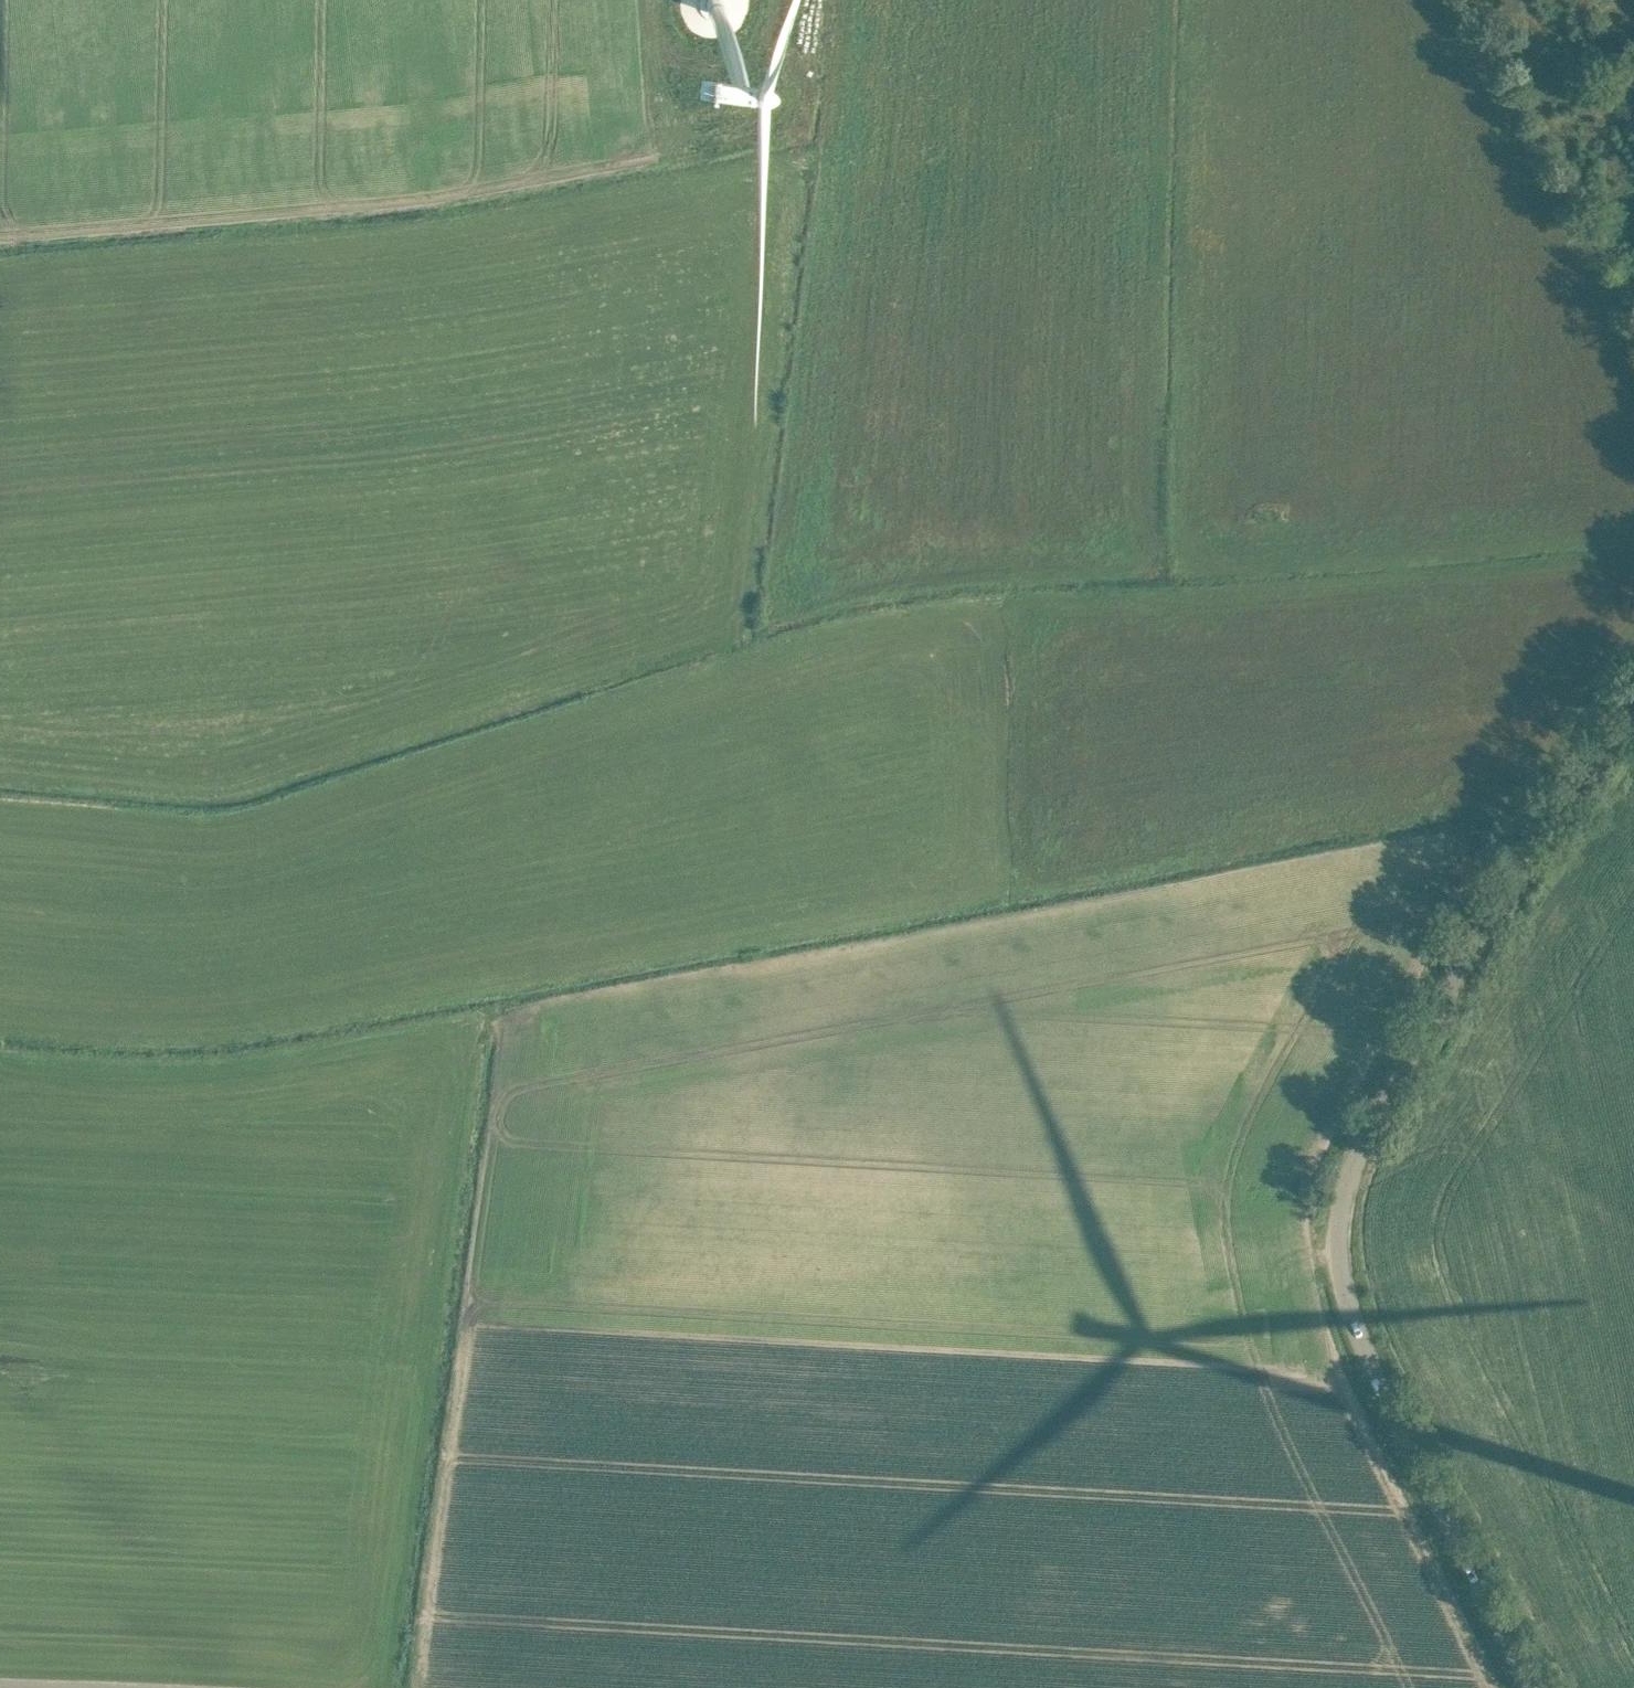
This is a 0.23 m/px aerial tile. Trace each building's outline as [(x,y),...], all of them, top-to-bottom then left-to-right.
[(706,5),(708,9),(711,11),(715,13),(719,12),(722,10),(724,7),(725,3),(724,0),(706,0),(706,1),(706,5)]
